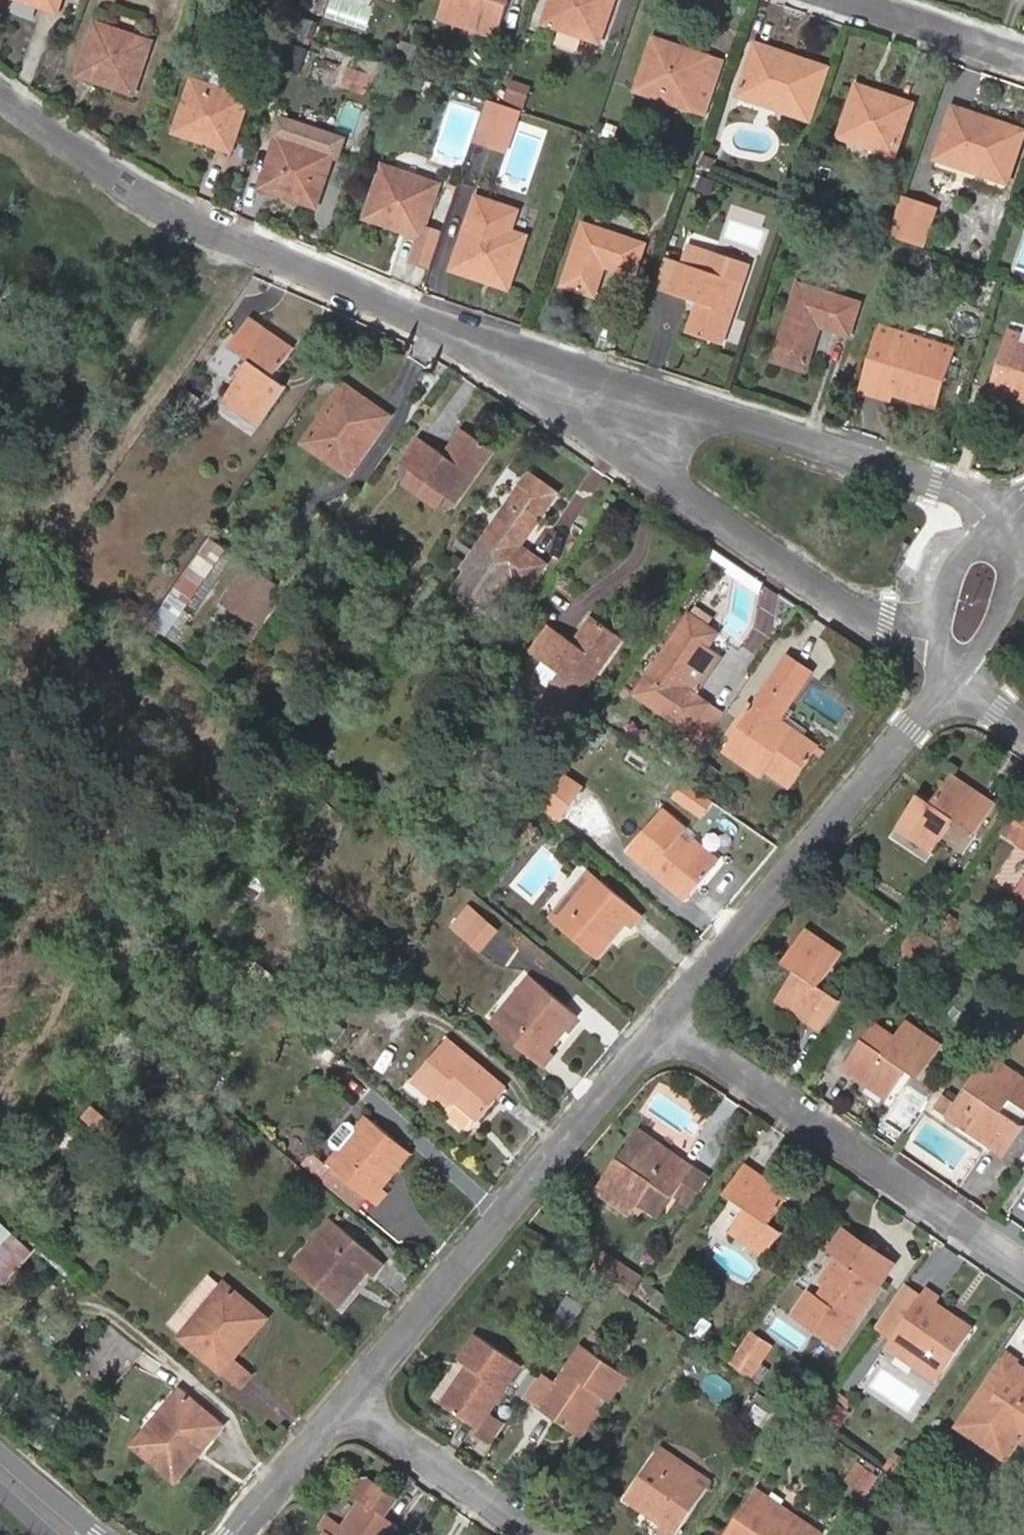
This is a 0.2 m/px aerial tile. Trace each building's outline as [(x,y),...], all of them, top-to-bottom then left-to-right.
[(57,12),(62,0),(23,0),(57,12)] [(328,12),(366,27),(373,8),(352,0),(332,0),(328,12)] [(442,19),(495,36),(506,0),(448,0),(442,19)] [(544,24),(560,29),(555,45),(577,52),(582,37),(600,43),(615,0),(552,0),(544,24)] [(318,20),(300,15),(295,29),(313,35),(318,20)] [(79,76),(134,94),(151,42),(95,23),(79,76)] [(682,97),(679,106),(705,114),(722,61),(654,39),(636,92),(657,98),(660,89),(682,97)] [(283,65),(299,70),(307,47),(292,41),(283,65)] [(781,101),(779,111),(811,121),(828,67),(756,43),(739,97),(759,104),(762,94),(781,101)] [(374,76),(347,67),(341,86),(368,95),(374,76)] [(193,80),(176,132),(232,152),(249,98),(234,93),(238,80),(215,72),(210,86),(193,80)] [(420,87),(424,77),(409,72),(406,83),(420,87)] [(533,86),(512,79),(504,104),(524,111),(533,86)] [(879,140),(876,150),(896,157),(913,103),(857,85),(839,138),(856,144),(860,134),(879,140)] [(660,89),(657,98),(679,106),(682,97),(660,89)] [(762,94),(759,104),(779,111),(781,101),(762,94)] [(521,112),(494,101),(480,143),(492,145),(502,116),(517,121),(521,112)] [(976,174),(1010,185),(1023,142),(1023,132),(954,108),(937,161),(955,167),(959,157),(979,163),(976,174)] [(517,121),(502,116),(492,145),(507,151),(517,121)] [(280,137),(262,190),(316,208),(334,155),(321,150),(326,136),(324,132),(301,124),(297,126),(292,141),(280,137)] [(860,134),(856,144),(876,150),(879,140),(860,134)] [(959,157),(955,167),(976,174),(979,163),(959,157)] [(420,189),(396,181),(400,171),(383,166),(365,218),(418,236),(411,256),(433,264),(444,230),(427,224),(440,185),(423,179),(420,189)] [(400,171),(396,181),(420,189),(423,179),(400,171)] [(478,199),(452,270),(507,290),(525,239),(510,233),(517,213),(478,199)] [(901,240),(929,249),(941,210),(907,199),(895,237),(901,240)] [(636,277),(647,244),(584,223),(563,286),(596,297),(606,266),(636,277)] [(899,261),(915,266),(920,251),(904,245),(899,261)] [(687,246),(681,265),(709,275),(715,256),(687,246)] [(709,275),(681,265),(680,268),(671,291),(699,301),(690,330),(724,342),(749,269),(715,256),(709,275)] [(653,285),(671,291),(680,268),(661,261),(653,285)] [(806,371),(820,327),(850,336),(860,303),(798,284),(774,361),(806,371)] [(224,399),(260,423),(285,385),(274,377),(292,349),(249,319),(231,347),(250,360),(224,399)] [(882,327),(880,335),(951,358),(954,350),(882,327)] [(990,399),(1004,403),(1006,395),(1023,401),(1023,335),(1011,331),(990,399)] [(884,382),(879,399),(890,403),(893,393),(936,406),(951,358),(880,335),(867,376),(884,382)] [(867,376),(862,394),(879,399),(884,382),(867,376)] [(334,443),(357,459),(388,416),(346,385),(305,442),(325,456),(334,443)] [(412,467),(448,493),(456,499),(490,451),(462,430),(443,456),(420,440),(404,462),(412,467)] [(334,443),(325,456),(347,472),(357,459),(334,443)] [(401,482),(437,508),(448,493),(412,467),(401,482)] [(529,473),(472,553),(465,566),(470,570),(457,588),(488,610),(509,579),(526,591),(546,563),(521,546),(558,494),(529,473)] [(209,539),(147,629),(162,640),(225,550),(209,539)] [(898,542),(883,569),(888,572),(904,545),(898,542)] [(248,566),(240,577),(269,597),(277,586),(248,566)] [(269,597),(240,577),(211,618),(247,642),(275,601),(269,597)] [(696,606),(691,613),(709,625),(714,618),(696,606)] [(689,729),(708,701),(695,693),(720,658),(707,649),(719,632),(709,625),(691,613),(637,692),(689,729)] [(549,626),(534,649),(545,657),(535,671),(555,684),(540,706),(563,722),(621,638),(592,618),(574,644),(549,626)] [(798,723),(795,728),(780,718),(810,673),(788,658),(725,751),(761,774),(765,767),(789,783),(820,738),(798,723)] [(708,701),(689,729),(704,739),(722,711),(708,701)] [(558,769),(543,807),(569,817),(584,779),(558,769)] [(957,820),(976,832),(995,804),(952,775),(933,804),(919,794),(897,827),(935,852),(957,820)] [(684,781),(675,796),(706,815),(715,800),(684,781)] [(714,864),(691,845),(682,837),(688,829),(666,810),(630,850),(685,898),(714,864)] [(691,845),(714,864),(719,858),(696,839),(691,845)] [(590,872),(552,916),(558,921),(596,877),(590,872)] [(596,877),(558,921),(598,956),(627,922),(633,927),(642,916),(596,877)] [(473,902),(456,923),(464,929),(481,909),(473,902)] [(481,909),(464,929),(481,943),(498,922),(481,909)] [(779,1001),(823,1029),(841,999),(822,986),(843,953),(807,931),(786,964),(798,972),(779,1001)] [(264,951),(248,971),(256,978),(272,958),(264,951)] [(280,967),(264,986),(275,995),(290,976),(280,967)] [(493,1021),(499,1026),(537,981),(531,976),(493,1021)] [(537,981),(499,1026),(546,1066),(555,1055),(549,1050),(578,1015),(537,981)] [(846,1068),(888,1097),(909,1068),(920,1075),(942,1045),(908,1021),(897,1036),(885,1053),(865,1040),(846,1068)] [(865,1040),(885,1053),(897,1036),(878,1022),(865,1040)] [(446,1036),(412,1077),(437,1098),(443,1091),(454,1099),(447,1108),(447,1113),(464,1128),(470,1127),(505,1086),(446,1036)] [(1003,1112),(1007,1106),(1023,1117),(1023,1078),(990,1055),(956,1106),(942,1096),(934,1107),(1005,1154),(1023,1125),(1003,1112)] [(191,1070),(206,1081),(213,1073),(198,1061),(191,1070)] [(84,1117),(100,1131),(111,1119),(95,1104),(84,1117)] [(382,1187),(409,1153),(368,1119),(357,1132),(348,1125),(343,1125),(329,1142),(330,1148),(338,1155),(331,1163),(333,1165),(330,1169),(321,1180),(344,1199),(357,1183),(370,1195),(378,1201),(387,1191),(382,1187)] [(58,1125),(41,1145),(57,1157),(73,1138),(58,1125)] [(621,1155),(598,1189),(632,1213),(645,1194),(654,1182),(674,1196),(694,1167),(641,1130),(622,1156),(621,1155)] [(307,1169),(321,1180),(330,1169),(316,1157),(307,1169)] [(784,1231),(770,1221),(789,1194),(746,1163),(726,1192),(731,1195),(715,1218),(768,1254),(784,1231)] [(694,1167),(674,1196),(686,1204),(707,1175),(694,1167)] [(674,1196),(654,1182),(645,1194),(665,1208),(674,1196)] [(357,1210),(370,1195),(357,1183),(344,1199),(357,1210)] [(0,1217),(0,1245),(14,1231),(0,1217)] [(333,1219),(294,1264),(300,1270),(340,1225),(333,1219)] [(340,1225),(300,1270),(341,1304),(369,1271),(375,1275),(385,1263),(340,1225)] [(895,1263),(845,1229),(833,1248),(840,1253),(844,1256),(827,1282),(820,1292),(813,1288),(796,1311),(841,1342),(895,1263)] [(827,1282),(844,1256),(840,1253),(823,1279),(827,1282)] [(624,1271),(602,1255),(592,1270),(614,1285),(624,1271)] [(624,1271),(614,1285),(628,1294),(638,1280),(624,1271)] [(239,1386),(250,1373),(231,1358),(266,1316),(225,1281),(221,1286),(206,1275),(167,1322),(180,1332),(179,1337),(239,1386)] [(651,1281),(641,1295),(651,1302),(661,1288),(651,1281)] [(878,1328),(895,1339),(926,1294),(909,1283),(878,1328)] [(895,1339),(941,1371),(972,1326),(937,1302),(941,1295),(930,1287),(926,1294),(895,1339)] [(587,1306),(570,1295),(551,1324),(567,1335),(587,1306)] [(725,1343),(706,1330),(699,1341),(726,1360),(739,1342),(730,1336),(725,1343)] [(751,1333),(732,1362),(753,1376),(772,1347),(751,1333)] [(461,1376),(444,1402),(481,1427),(478,1432),(495,1444),(509,1424),(491,1412),(522,1366),(478,1336),(463,1360),(469,1364),(461,1376)] [(895,1339),(890,1345),(937,1378),(941,1371),(895,1339)] [(581,1432),(598,1407),(605,1395),(614,1400),(629,1376),(583,1346),(557,1386),(543,1408),(581,1432)] [(1021,1364),(1023,1361),(1010,1353),(998,1371),(1010,1380),(995,1401),(983,1393),(962,1425),(994,1447),(1007,1429),(1017,1436),(1023,1425),(1023,1366),(1021,1364)] [(998,1371),(983,1393),(995,1401),(1010,1380),(998,1371)] [(440,1399),(444,1402),(461,1376),(457,1373),(440,1399)] [(539,1377),(533,1373),(523,1389),(529,1393),(539,1377)] [(541,1375),(527,1397),(543,1408),(557,1386),(541,1375)] [(180,1406),(151,1441),(142,1434),(134,1445),(176,1480),(222,1424),(180,1388),(172,1399),(180,1406)] [(760,1426),(764,1419),(773,1425),(784,1409),(765,1395),(749,1419),(760,1426)] [(838,1432),(852,1412),(832,1397),(818,1417),(838,1432)] [(142,1434),(151,1441),(180,1406),(172,1399),(142,1434)] [(581,1432),(586,1436),(603,1410),(598,1407),(581,1432)] [(1007,1429),(994,1447),(1004,1454),(1017,1436),(1007,1429)] [(659,1455),(706,1486),(711,1479),(663,1448),(659,1455)] [(897,1452),(887,1467),(901,1477),(911,1462),(897,1452)] [(659,1455),(630,1498),(666,1522),(660,1531),(667,1534),(674,1534),(706,1486),(659,1455)] [(862,1463),(849,1481),(865,1492),(877,1474),(862,1463)] [(344,1524),(337,1534),(390,1534),(397,1526),(385,1517),(396,1501),(367,1480),(356,1497),(361,1501),(344,1524)] [(755,1496),(812,1534),(819,1534),(821,1532),(759,1489),(755,1496)] [(755,1496),(729,1534),(812,1534),(755,1496)] [(339,1520),(344,1524),(361,1501),(356,1497),(339,1520)] [(1011,1531),(1018,1534),(1023,1534),(1023,1514),(1023,1513),(1011,1531)] [(957,1533),(958,1531),(946,1524),(939,1534),(960,1534),(957,1533)]
